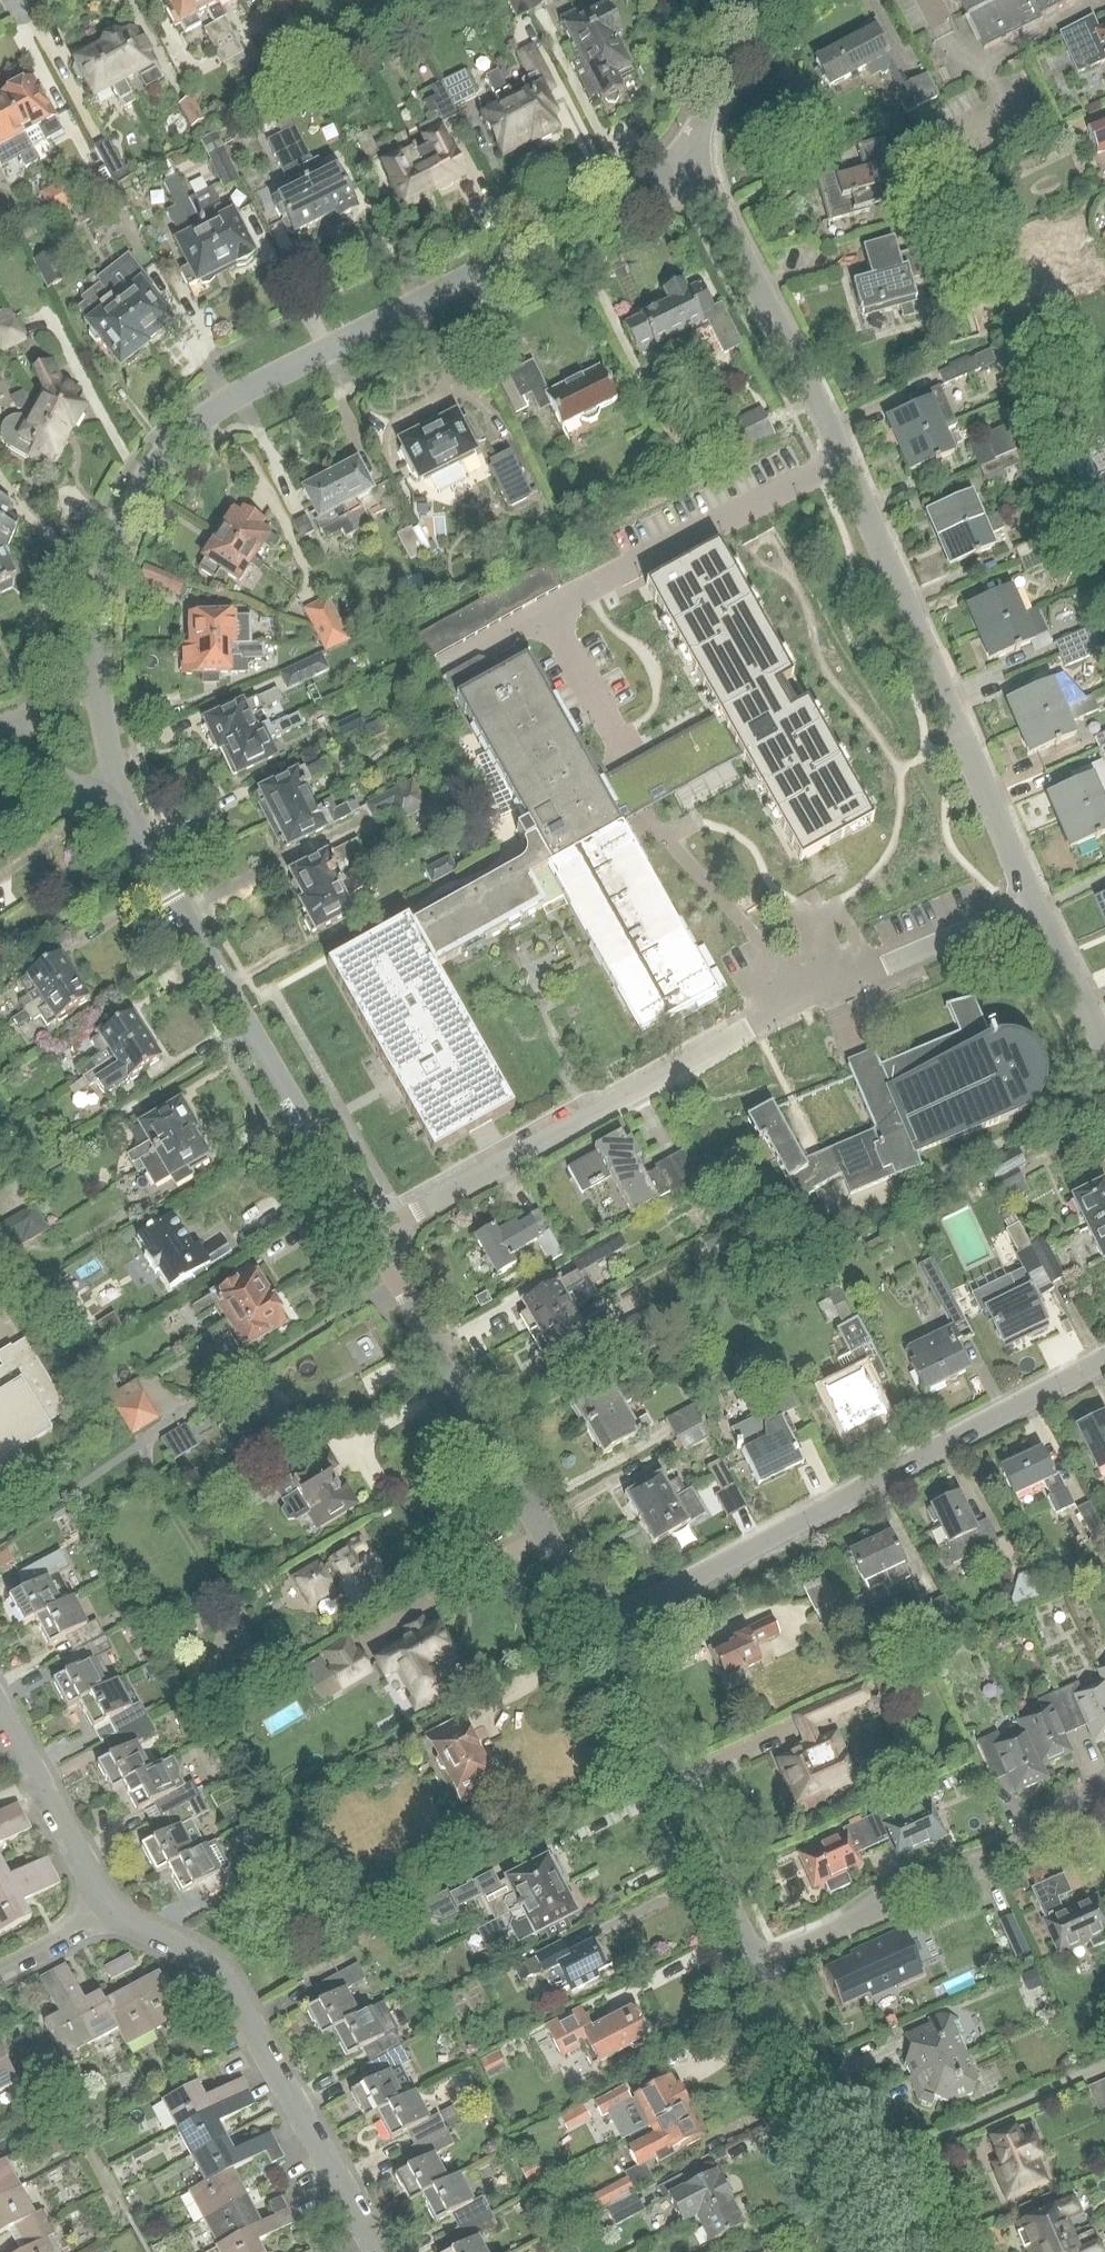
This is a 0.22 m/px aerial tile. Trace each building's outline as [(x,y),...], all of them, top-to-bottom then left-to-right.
[(195,17),(207,11),(201,0),(166,0),(168,3),(167,3),(169,7),(166,9),(175,26),(180,23),(185,33),(199,25),(195,17)] [(210,42),(215,52),(236,41),(218,6),(219,5),(218,3),(223,0),(201,0),(207,11),(213,23),(220,36),(210,42)] [(529,13),(523,0),(509,0),(518,19),(529,13)] [(529,13),(555,0),(523,0),(529,13)] [(984,50),(1043,20),(1041,17),(1074,0),(959,0),(984,50)] [(559,20),(579,58),(615,40),(615,41),(622,38),(618,30),(619,27),(612,14),(610,14),(606,6),(579,20),(575,12),(559,20)] [(1091,17),(1060,31),(1077,71),(1104,59),(1104,30),(1098,33),(1091,17)] [(814,61),(818,68),(814,71),(820,82),(824,80),(828,87),(875,62),(881,75),(893,68),(869,22),(857,28),(861,36),(814,61)] [(213,23),(203,29),(210,42),(220,36),(213,23)] [(102,45),(103,47),(104,46),(122,81),(123,81),(137,73),(145,88),(148,86),(150,89),(160,84),(158,81),(161,79),(153,64),(155,63),(142,40),(138,42),(132,31),(120,38),(119,36),(114,34),(105,39),(102,45)] [(615,40),(579,58),(601,101),(622,90),(618,81),(632,74),(615,41),(615,40)] [(236,41),(215,52),(221,62),(241,51),(236,41)] [(94,96),(112,87),(123,108),(126,107),(128,109),(134,106),(133,103),(134,102),(123,81),(122,81),(104,46),(103,47),(76,62),(77,64),(75,65),(74,70),(78,78),(83,79),(85,78),(94,96)] [(512,102),(529,137),(528,137),(531,143),(537,140),(539,141),(549,136),(550,133),(556,131),(549,118),(554,116),(551,110),(555,108),(550,100),(547,101),(543,93),(552,89),(531,49),(520,54),(531,77),(521,82),(527,94),(513,101),(512,102)] [(232,60),(239,72),(249,66),(243,54),(232,60)] [(476,95),(464,71),(441,82),(453,106),(476,95)] [(529,137),(512,102),(513,101),(497,71),(485,77),(491,91),(500,107),(483,116),(502,154),(522,144),(521,141),(528,137),(529,137)] [(929,73),(899,89),(906,101),(903,103),(908,113),(941,97),(929,73)] [(48,138),(61,131),(54,118),(55,117),(50,106),(46,108),(31,79),(17,87),(13,85),(6,85),(4,90),(3,91),(3,94),(0,96),(0,100),(0,101),(4,99),(23,135),(39,126),(47,139),(48,138)] [(449,121),(458,116),(453,106),(441,82),(431,87),(436,96),(449,121)] [(414,155),(434,192),(437,190),(440,192),(451,186),(452,184),(451,182),(463,176),(452,154),(451,155),(436,127),(449,121),(436,96),(423,103),(432,121),(417,128),(427,148),(414,155)] [(205,121),(193,97),(179,105),(191,128),(205,121)] [(3,172),(22,162),(25,168),(37,161),(23,135),(4,99),(0,101),(0,167),(3,172)] [(286,111),(273,118),(281,133),(266,141),(284,176),(286,176),(289,182),(286,183),(291,193),(273,202),(288,231),(293,233),(294,236),(324,220),(293,161),(285,165),(278,152),(300,140),(286,111)] [(1090,127),(1100,152),(1104,150),(1104,121),(1090,127)] [(380,156),(367,132),(355,138),(368,162),(380,156)] [(393,186),(404,208),(412,204),(413,206),(425,200),(423,197),(434,192),(414,155),(403,133),(393,138),(399,150),(401,149),(405,155),(383,166),(393,186)] [(94,147),(115,185),(129,177),(108,139),(94,147)] [(839,178),(837,171),(816,177),(828,222),(869,211),(864,193),(877,189),(878,194),(898,188),(885,139),(857,147),(864,171),(839,178)] [(335,171),(334,171),(327,175),(319,159),(312,163),(300,140),(278,152),(285,165),(293,161),(324,220),(334,215),(337,221),(356,211),(335,171)] [(226,153),(210,161),(225,189),(241,180),(226,153)] [(213,278),(212,274),(224,268),(189,199),(177,175),(163,182),(175,206),(164,211),(173,228),(184,222),(187,229),(190,235),(176,242),(187,265),(178,270),(187,286),(199,280),(201,284),(208,283),(213,278)] [(39,193),(45,205),(68,193),(62,182),(39,193)] [(250,255),(252,254),(232,214),(225,217),(220,205),(211,188),(189,199),(224,268),(234,262),(237,267),(245,265),(252,259),(250,255)] [(68,193),(45,205),(52,217),(74,205),(68,193)] [(862,249),(870,279),(854,283),(863,316),(898,306),(902,320),(914,317),(910,302),(918,300),(909,268),(901,270),(893,241),(862,249)] [(65,281),(50,252),(33,261),(48,290),(65,281)] [(96,280),(98,282),(145,342),(170,321),(147,292),(153,287),(128,255),(96,280)] [(146,344),(145,342),(98,282),(80,297),(84,302),(77,307),(89,322),(88,323),(91,327),(88,332),(96,341),(101,340),(120,365),(123,362),(129,365),(139,357),(137,351),(146,344)] [(668,302),(669,301),(684,332),(687,331),(692,335),(700,331),(699,325),(712,319),(728,351),(739,345),(719,304),(711,308),(698,284),(685,291),(680,282),(677,284),(676,282),(666,287),(667,288),(663,291),(668,302)] [(668,341),(684,332),(669,301),(668,302),(653,310),(652,308),(644,312),(645,313),(623,325),(638,356),(655,347),(660,351),(668,347),(668,341)] [(22,326),(12,307),(0,313),(0,337),(22,326)] [(22,326),(0,337),(0,341),(4,350),(28,338),(22,326)] [(994,352),(941,373),(946,386),(999,364),(994,352)] [(46,392),(37,408),(71,428),(73,429),(84,410),(73,405),(80,391),(60,380),(51,361),(35,369),(46,392)] [(586,423),(597,417),(600,410),(599,408),(618,399),(601,365),(546,392),(532,364),(510,375),(511,376),(521,397),(523,396),(531,392),(540,411),(552,405),(563,427),(580,418),(582,421),(586,423)] [(523,396),(521,397),(511,376),(499,382),(516,416),(530,409),(523,396)] [(19,384),(8,389),(17,408),(24,410),(29,413),(26,419),(25,418),(23,418),(20,417),(17,417),(13,417),(11,418),(8,420),(4,424),(2,426),(1,429),(1,430),(0,434),(1,438),(2,441),(4,444),(6,446),(14,450),(31,460),(33,457),(46,465),(51,464),(71,428),(37,408),(28,403),(19,384)] [(891,417),(904,447),(945,430),(957,425),(940,386),(911,399),(914,407),(891,417)] [(737,420),(732,411),(724,415),(729,424),(737,420)] [(765,412),(736,426),(748,451),(777,437),(765,412)] [(446,415),(444,415),(440,417),(439,418),(439,422),(440,424),(428,429),(427,430),(464,499),(475,493),(460,464),(472,458),(470,453),(474,451),(465,434),(469,432),(463,419),(458,421),(455,416),(452,418),(450,415),(448,415),(446,415)] [(972,447),(980,466),(1017,450),(1008,427),(986,436),(988,440),(972,447)] [(452,504),(464,499),(427,430),(414,437),(412,434),(399,440),(404,449),(400,451),(413,476),(417,474),(422,484),(438,477),(452,504)] [(945,430),(904,447),(914,470),(954,453),(945,430)] [(1023,464),(1017,450),(980,466),(986,480),(1023,464)] [(491,463),(493,468),(491,469),(511,508),(534,496),(514,457),(513,457),(511,453),(491,463)] [(329,477),(349,517),(357,532),(368,526),(355,500),(372,491),(357,462),(353,464),(350,461),(343,465),(343,469),(329,477)] [(304,490),(319,519),(315,521),(325,540),(342,531),(345,538),(357,532),(349,517),(329,477),(304,490)] [(982,520),(971,494),(931,511),(942,538),(982,520)] [(7,548),(18,519),(6,515),(10,503),(0,499),(0,545),(7,548)] [(216,533),(219,534),(254,557),(265,540),(275,546),(279,541),(268,534),(269,533),(260,527),(263,521),(244,509),(240,515),(234,510),(229,518),(226,517),(223,518),(217,528),(216,533)] [(1001,530),(995,515),(982,520),(942,538),(953,565),(994,547),(989,535),(1001,530)] [(306,517),(293,523),(301,539),(314,533),(306,517)] [(425,555),(412,529),(398,537),(411,563),(425,555)] [(1014,547),(1019,560),(1056,544),(1051,532),(1014,547)] [(264,563),(254,557),(219,534),(203,558),(205,559),(200,567),(216,578),(221,570),(239,581),(250,563),(260,569),(264,563)] [(1062,557),(1056,544),(1019,560),(1024,572),(1062,557)] [(0,545),(0,593),(1,594),(13,588),(13,579),(15,578),(8,561),(7,548),(0,545)] [(589,747),(582,752),(614,813),(628,806),(632,813),(645,806),(640,798),(656,790),(664,785),(670,796),(741,756),(801,861),(873,821),(807,703),(796,709),(782,683),(793,677),(718,545),(646,585),(719,714),(608,776),(589,747)] [(184,582),(172,578),(167,591),(179,595),(184,582)] [(970,606),(982,632),(1023,615),(1012,588),(970,606)] [(478,603),(491,628),(505,620),(492,596),(478,603)] [(328,597),(316,603),(327,622),(338,617),(328,597)] [(316,603),(305,609),(315,628),(327,622),(316,603)] [(491,628),(478,603),(464,611),(477,635),(491,628)] [(251,636),(250,617),(234,617),(219,617),(219,607),(197,607),(198,618),(188,618),(188,633),(192,633),(192,646),(251,644),(251,636)] [(1049,645),(1034,610),(1023,615),(982,632),(993,659),(1029,643),(1032,652),(1049,645)] [(463,643),(477,635),(464,611),(450,619),(463,643)] [(315,628),(321,640),(344,629),(338,617),(327,622),(315,628)] [(463,643),(450,619),(436,627),(449,651),(463,643)] [(1054,642),(1059,655),(1097,639),(1092,626),(1054,642)] [(436,627),(412,640),(426,664),(449,651),(436,627)] [(350,640),(344,629),(321,640),(327,651),(350,640)] [(1102,651),(1097,639),(1059,655),(1065,667),(1102,651)] [(266,661),(266,644),(251,644),(192,646),(187,646),(187,657),(184,659),(184,671),(187,674),(202,674),(202,676),(219,676),(219,674),(230,673),(247,673),(247,661),(266,661)] [(321,655),(280,674),(287,690),(329,671),(321,655)] [(407,920),(328,964),(433,1153),(513,1109),(435,969),(540,910),(523,880),(550,865),(645,1035),(717,995),(614,813),(582,752),(529,657),(500,673),(493,660),(481,657),(447,676),(459,698),(463,695),(471,709),(465,712),(490,756),(478,763),(500,817),(520,811),(528,825),(514,832),(529,860),(411,926),(407,920)] [(1011,700),(1022,726),(1063,709),(1052,682),(1011,700)] [(219,750),(221,750),(269,727),(268,726),(263,715),(267,713),(267,712),(275,708),(274,705),(282,702),(276,688),(205,722),(212,736),(210,739),(213,747),(218,748),(219,750)] [(1074,735),(1069,724),(1100,711),(1094,695),(1063,709),(1022,726),(1033,753),(1074,735)] [(366,729),(365,728),(359,716),(335,728),(342,740),(356,733),(366,729)] [(268,726),(269,727),(221,750),(234,778),(274,759),(267,744),(304,726),(299,717),(283,725),(281,720),(268,726)] [(366,729),(356,733),(363,746),(385,735),(378,723),(366,729)] [(1100,748),(1104,746),(1104,732),(1095,736),(1100,748)] [(331,772),(325,760),(257,794),(260,802),(259,803),(269,823),(311,802),(304,788),(312,784),(311,782),(331,772)] [(1100,762),(1070,775),(1074,783),(1050,793),(1062,821),(1104,803),(1104,802),(1104,774),(1100,762)] [(413,781),(366,806),(374,821),(394,811),(401,824),(428,809),(413,781)] [(311,802),(269,823),(278,842),(280,841),(284,849),(353,815),(348,804),(327,815),(326,813),(318,816),(311,802)] [(1104,803),(1062,821),(1073,846),(1104,832),(1104,806),(1104,803)] [(291,883),(301,904),(341,884),(340,883),(333,869),(341,865),(340,864),(363,852),(358,841),(335,852),(334,851),(291,873),(295,881),(291,883)] [(450,858),(425,872),(433,886),(458,872),(450,858)] [(340,883),(341,884),(301,904),(308,917),(303,920),(310,933),(351,913),(343,898),(369,885),(363,871),(340,883)] [(18,1001),(24,1010),(74,977),(71,971),(73,970),(65,958),(62,959),(59,954),(39,968),(34,967),(27,972),(28,975),(18,982),(27,995),(18,1001)] [(74,977),(24,1010),(25,1011),(13,1019),(18,1027),(30,1019),(32,1022),(41,1016),(48,1026),(58,1019),(59,1021),(66,1016),(67,1013),(89,999),(74,977)] [(995,1039),(992,1032),(990,1032),(974,997),(948,1004),(960,1034),(881,1068),(875,1056),(847,1068),(874,1131),(808,1159),(800,1147),(796,1148),(772,1104),(748,1118),(759,1139),(762,1137),(763,1140),(766,1138),(801,1200),(816,1192),(815,1189),(840,1175),(850,1197),(895,1177),(921,1168),(916,1152),(986,1127),(1021,1114),(1031,1108),(1038,1099),(1043,1088),(1044,1076),(1042,1065),(1036,1054),(1028,1046),(1018,1040),(1007,1038),(995,1039)] [(82,1078),(146,1036),(143,1030),(145,1028),(137,1016),(134,1018),(132,1013),(90,1040),(100,1055),(77,1070),(82,1078)] [(95,1083),(104,1095),(161,1058),(146,1036),(82,1078),(88,1087),(95,1083)] [(181,1105),(179,1102),(130,1131),(136,1142),(147,1135),(151,1143),(146,1146),(145,1145),(123,1158),(128,1166),(190,1130),(194,1128),(188,1117),(189,1114),(185,1106),(181,1105)] [(170,1175),(175,1184),(192,1174),(190,1171),(208,1160),(190,1130),(128,1166),(133,1174),(140,1170),(150,1187),(170,1175)] [(12,1154),(0,1133),(0,1161),(12,1154)] [(596,1153),(568,1168),(582,1195),(612,1178),(633,1216),(661,1200),(638,1160),(643,1157),(633,1139),(628,1141),(623,1133),(594,1149),(596,1153)] [(1009,1202),(1031,1191),(1026,1182),(1020,1169),(1029,1164),(1021,1148),(990,1163),(1005,1193),(1009,1202)] [(682,1152),(654,1167),(656,1170),(670,1195),(672,1198),(699,1182),(682,1152)] [(1087,1229),(1104,1220),(1104,1188),(1102,1182),(1071,1197),(1087,1229)] [(142,1203),(125,1214),(131,1224),(149,1214),(142,1203)] [(834,1225),(823,1203),(811,1209),(822,1231),(834,1225)] [(21,1212),(34,1235),(46,1228),(33,1206),(21,1212)] [(34,1235),(21,1212),(0,1225),(0,1255),(34,1235)] [(196,1244),(191,1247),(171,1214),(137,1236),(148,1253),(144,1256),(154,1273),(159,1270),(169,1287),(230,1250),(222,1236),(200,1250),(196,1244)] [(1004,1221),(1008,1229),(1017,1224),(1013,1216),(1004,1221)] [(553,1229),(540,1237),(531,1220),(519,1227),(517,1223),(497,1235),(493,1227),(476,1237),(489,1260),(485,1262),(494,1278),(515,1266),(509,1255),(536,1240),(549,1263),(554,1260),(566,1252),(553,1229)] [(1087,1229),(1102,1260),(1104,1258),(1104,1220),(1087,1229)] [(1016,1253),(1029,1246),(1017,1224),(1008,1229),(1004,1231),(1016,1253)] [(616,1232),(571,1259),(580,1273),(625,1247),(616,1232)] [(1029,1246),(1050,1285),(1063,1278),(1042,1239),(1029,1246)] [(957,1301),(934,1258),(920,1266),(943,1308),(957,1301)] [(228,1322),(269,1297),(266,1291),(268,1288),(261,1277),(257,1277),(253,1270),(194,1307),(201,1318),(219,1306),(228,1322)] [(520,1315),(530,1333),(571,1310),(585,1302),(577,1288),(583,1284),(576,1273),(522,1304),(527,1311),(520,1315)] [(971,1297),(980,1315),(985,1313),(1001,1345),(1026,1332),(1029,1337),(1047,1328),(1036,1307),(1043,1304),(1024,1275),(1011,1281),(1009,1278),(971,1297)] [(826,1291),(833,1307),(844,1302),(836,1286),(826,1291)] [(244,1348),(285,1323),(269,1297),(228,1322),(210,1333),(216,1343),(234,1331),(244,1348)] [(653,1307),(621,1323),(629,1340),(662,1324),(653,1307)] [(571,1310),(530,1333),(541,1351),(548,1347),(552,1355),(606,1324),(599,1313),(580,1324),(571,1310)] [(868,1390),(875,1387),(870,1375),(882,1369),(856,1317),(835,1328),(858,1374),(823,1391),(846,1436),(882,1418),(868,1390)] [(907,1351),(913,1362),(909,1364),(923,1393),(967,1372),(953,1345),(957,1343),(950,1328),(910,1347),(911,1349),(907,1351)] [(24,1342),(3,1354),(9,1364),(0,1370),(0,1464),(51,1433),(46,1423),(66,1411),(24,1342)] [(780,1418),(800,1408),(780,1368),(760,1378),(780,1418)] [(567,1398),(582,1424),(622,1403),(612,1386),(621,1380),(615,1370),(567,1398)] [(117,1390),(111,1379),(102,1384),(108,1396),(117,1390)] [(142,1392),(118,1407),(134,1433),(158,1418),(142,1392)] [(250,1456),(269,1445),(269,1446),(291,1434),(284,1422),(288,1419),(279,1404),(275,1407),(268,1395),(255,1402),(253,1398),(244,1403),(247,1407),(228,1418),(250,1456)] [(633,1422),(622,1403),(582,1424),(601,1456),(651,1427),(645,1416),(633,1422)] [(665,1420),(674,1438),(701,1423),(697,1403),(665,1420)] [(1103,1413),(1075,1427),(1095,1467),(1104,1462),(1104,1416),(1103,1413)] [(739,1450),(742,1450),(760,1485),(802,1464),(791,1441),(797,1437),(788,1420),(768,1430),(766,1414),(733,1430),(740,1443),(738,1444),(739,1450)] [(709,1438),(701,1423),(674,1438),(682,1452),(709,1438)] [(185,1425),(162,1440),(170,1452),(193,1438),(185,1425)] [(1003,1468),(1001,1469),(1015,1497),(1044,1483),(1050,1495),(1047,1496),(1056,1513),(1072,1505),(1065,1490),(1057,1474),(1053,1476),(1039,1450),(1019,1460),(1017,1456),(1002,1464),(1003,1468)] [(329,1456),(275,1488),(286,1507),(281,1512),(286,1521),(294,1519),(294,1521),(309,1512),(317,1526),(353,1504),(344,1490),(339,1493),(327,1473),(336,1468),(329,1456)] [(723,1460),(707,1468),(720,1493),(736,1485),(723,1460)] [(623,1495),(638,1521),(684,1494),(677,1481),(667,1487),(659,1474),(651,1479),(648,1474),(632,1483),(635,1488),(623,1495)] [(248,1507),(271,1493),(263,1479),(240,1493),(248,1507)] [(638,1521),(652,1545),(674,1532),(674,1533),(705,1515),(691,1490),(684,1494),(638,1521)] [(959,1495),(927,1510),(933,1524),(936,1522),(947,1544),(944,1545),(953,1565),(990,1547),(994,1556),(1001,1552),(986,1521),(974,1527),(959,1495)] [(1089,1503),(1076,1510),(1094,1544),(1104,1538),(1104,1533),(1089,1503)] [(890,1534),(861,1548),(859,1543),(849,1548),(851,1553),(849,1554),(867,1592),(883,1585),(885,1590),(911,1578),(890,1534)] [(360,1562),(356,1555),(365,1550),(358,1538),(346,1546),(348,1549),(327,1562),(328,1564),(319,1569),(316,1564),(292,1578),(309,1607),(333,1592),(332,1590),(341,1585),(356,1611),(379,1598),(376,1592),(378,1591),(366,1572),(369,1570),(363,1560),(360,1562)] [(56,1574),(66,1568),(57,1553),(15,1576),(23,1591),(7,1599),(22,1626),(33,1620),(70,1600),(56,1574)] [(832,1579),(806,1591),(817,1613),(843,1602),(832,1579)] [(85,1627),(70,1600),(33,1620),(47,1647),(69,1635),(77,1651),(103,1637),(94,1622),(85,1627)] [(734,1643),(714,1652),(719,1664),(715,1665),(727,1692),(752,1681),(747,1670),(761,1663),(754,1647),(779,1636),(772,1619),(731,1637),(734,1643)] [(411,1701),(437,1686),(428,1669),(457,1652),(439,1620),(425,1628),(420,1620),(403,1630),(410,1642),(370,1665),(355,1640),(329,1656),(336,1668),(311,1683),(316,1692),(314,1693),(320,1703),(342,1690),(343,1692),(364,1680),(365,1682),(381,1672),(384,1677),(394,1671),(411,1701)] [(110,1651),(103,1637),(77,1651),(61,1660),(68,1674),(52,1683),(66,1709),(78,1702),(103,1688),(89,1662),(110,1651)] [(235,1662),(236,1664),(230,1668),(244,1690),(250,1687),(251,1689),(285,1669),(269,1643),(235,1662)] [(114,1718),(122,1733),(147,1719),(139,1704),(129,1709),(115,1682),(103,1688),(78,1702),(92,1729),(114,1718)] [(782,1765),(798,1800),(825,1788),(824,1785),(832,1782),(834,1787),(853,1778),(835,1738),(820,1744),(813,1727),(872,1701),(865,1684),(790,1716),(804,1748),(792,1754),(794,1759),(782,1765)] [(1057,1694),(1074,1731),(1086,1726),(1093,1741),(1099,1739),(1104,1738),(1104,1687),(1104,1685),(1082,1695),(1077,1684),(1057,1694)] [(1017,1721),(1023,1733),(1039,1766),(1043,1764),(1051,1762),(1058,1759),(1063,1755),(1069,1752),(1062,1737),(1074,1731),(1057,1694),(1037,1703),(1041,1710),(1017,1721)] [(113,1755),(96,1764),(110,1791),(123,1785),(148,1771),(133,1744),(155,1733),(147,1719),(122,1733),(105,1742),(113,1755)] [(439,1770),(446,1770),(464,1805),(494,1790),(487,1776),(492,1774),(484,1760),(479,1762),(457,1719),(425,1736),(434,1754),(436,1752),(438,1755),(434,1761),(439,1770)] [(1044,1777),(1039,1766),(1023,1733),(1001,1743),(996,1732),(975,1742),(994,1781),(1007,1776),(1013,1791),(1019,1789),(1026,1788),(1033,1785),(1039,1780),(1044,1777)] [(166,1814),(200,1796),(192,1781),(184,1785),(179,1776),(179,1768),(173,1757),(148,1771),(123,1785),(137,1811),(158,1800),(166,1814)] [(362,1757),(352,1763),(356,1771),(367,1765),(362,1757)] [(208,1811),(200,1796),(166,1814),(149,1823),(157,1838),(140,1847),(155,1874),(167,1868),(206,1846),(191,1820),(208,1811)] [(18,1801),(0,1810),(0,1828),(25,1814),(18,1801)] [(887,1809),(865,1819),(876,1845),(889,1839),(897,1857),(943,1836),(928,1804),(892,1821),(887,1809)] [(32,1827),(25,1814),(0,1828),(0,1844),(32,1827)] [(854,1855),(876,1845),(865,1819),(841,1830),(843,1835),(799,1855),(813,1886),(823,1882),(829,1894),(850,1885),(845,1872),(859,1866),(854,1855)] [(236,1884),(214,1842),(206,1846),(167,1868),(181,1894),(197,1886),(205,1901),(236,1884)] [(54,1869),(47,1856),(11,1875),(3,1861),(0,1862),(0,1898),(54,1869)] [(495,1920),(560,1887),(555,1877),(560,1874),(552,1858),(547,1861),(546,1858),(529,1868),(530,1869),(500,1885),(498,1883),(487,1879),(485,1875),(451,1892),(449,1889),(420,1904),(427,1916),(444,1922),(461,1913),(458,1906),(490,1890),(497,1904),(489,1908),(495,1920)] [(262,1866),(241,1877),(251,1895),(271,1883),(262,1866)] [(54,1869),(0,1898),(0,1933),(32,1916),(24,1901),(61,1881),(54,1869)] [(1062,1875),(1030,1889),(1059,1954),(1088,1941),(1091,1949),(1104,1943),(1104,1934),(1104,1933),(1104,1921),(1095,1898),(1063,1913),(1057,1900),(1070,1893),(1062,1875)] [(512,1928),(518,1940),(535,1931),(536,1933),(543,1929),(549,1940),(571,1928),(565,1917),(579,1910),(571,1896),(566,1899),(560,1887),(495,1920),(478,1929),(487,1946),(505,1936),(503,1932),(512,1928)] [(1012,1915),(999,1921),(1016,1958),(1029,1953),(1012,1915)] [(824,1968),(842,2008),(868,1996),(870,1999),(871,1999),(868,1992),(894,1980),(897,1987),(924,1975),(903,1928),(858,1948),(860,1953),(852,1957),(850,1952),(849,1952),(851,1956),(824,1968)] [(613,1965),(599,1939),(565,1956),(559,1946),(521,1966),(528,1978),(543,1975),(554,1996),(579,1983),(584,1985),(595,1980),(596,1974),(613,1965)] [(131,1955),(118,1962),(125,1975),(138,1968),(131,1955)] [(113,1981),(125,1975),(118,1962),(106,1968),(113,1981)] [(120,2027),(106,2002),(101,1992),(86,2000),(66,1963),(53,1970),(92,2043),(120,2027)] [(321,2037),(332,2031),(358,2017),(343,1989),(364,1978),(356,1963),(313,1987),(321,2001),(306,2010),(321,2037)] [(1035,1969),(1025,1974),(1032,1990),(1042,1985),(1035,1969)] [(65,2057),(92,2043),(53,1970),(41,1977),(60,2014),(46,2021),(65,2057)] [(132,1988),(155,2030),(183,2015),(160,1973),(132,1988)] [(129,2044),(155,2030),(132,1988),(106,2002),(120,2027),(129,2044)] [(642,2041),(646,2039),(636,2021),(640,2016),(637,2010),(631,2009),(592,2030),(581,2009),(546,2026),(561,2057),(581,2046),(592,2067),(628,2048),(634,2050),(642,2046),(642,2041)] [(383,2037),(369,2011),(358,2017),(332,2031),(346,2057),(367,2046),(375,2061),(402,2046),(393,2031),(383,2037)] [(901,2024),(896,2014),(886,2018),(891,2029),(901,2024)] [(910,2078),(965,2054),(957,2036),(964,2033),(957,2020),(939,2014),(925,2021),(928,2026),(903,2037),(909,2049),(904,2065),(910,2078)] [(409,2061),(402,2046),(375,2061),(358,2070),(366,2084),(350,2093),(365,2120),(377,2113),(402,2099),(413,2093),(399,2067),(409,2061)] [(20,2079),(17,2074),(14,2076),(0,2050),(0,2090),(20,2079)] [(499,2050),(479,2060),(486,2073),(506,2063),(499,2050)] [(977,2080),(965,2054),(910,2078),(908,2080),(918,2103),(937,2105),(938,2101),(954,2103),(973,2094),(977,2080)] [(242,2078),(205,2098),(196,2082),(163,2099),(179,2128),(249,2091),(242,2078)] [(624,2088),(594,2103),(602,2117),(608,2114),(622,2140),(650,2126),(684,2107),(686,2106),(677,2089),(672,2091),(666,2081),(646,2092),(645,2089),(634,2095),(636,2099),(631,2101),(624,2088)] [(1090,2088),(1100,2113),(1104,2111),(1104,2082),(1090,2088)] [(179,2128),(193,2155),(226,2138),(218,2123),(255,2103),(249,2091),(179,2128)] [(411,2128),(419,2143),(446,2129),(438,2114),(427,2119),(413,2093),(402,2099),(377,2113),(391,2139),(411,2128)] [(566,2114),(575,2129),(596,2115),(587,2101),(566,2114)] [(453,2105),(440,2112),(448,2127),(461,2120),(453,2105)] [(643,2144),(628,2151),(637,2168),(654,2159),(658,2166),(673,2158),(670,2151),(678,2146),(680,2149),(698,2139),(696,2136),(699,2135),(684,2107),(650,2126),(655,2137),(643,2144)] [(1031,2138),(1037,2136),(1032,2122),(1021,2127),(991,2140),(996,2152),(994,2153),(1000,2167),(995,2169),(1001,2183),(1011,2179),(1016,2190),(1042,2179),(1034,2161),(1040,2158),(1031,2138)] [(409,2202),(421,2195),(446,2182),(432,2155),(454,2144),(446,2129),(419,2143),(402,2152),(410,2167),(394,2175),(409,2202)] [(226,2138),(193,2155),(207,2182),(232,2169),(266,2151),(277,2145),(271,2132),(233,2152),(226,2138)] [(277,2145),(266,2151),(272,2163),(284,2157),(277,2145)] [(151,2151),(149,2146),(132,2156),(134,2160),(151,2151)] [(20,2185),(6,2157),(0,2160),(0,2196),(20,2185)] [(540,2167),(524,2176),(532,2190),(547,2182),(540,2167)] [(190,2191),(204,2218),(246,2196),(232,2169),(207,2182),(190,2191)] [(669,2197),(683,2223),(696,2217),(728,2199),(730,2198),(728,2196),(732,2191),(727,2182),(722,2183),(720,2178),(718,2180),(713,2171),(686,2185),(682,2176),(658,2189),(664,2201),(669,2197)] [(457,2176),(446,2182),(421,2195),(435,2223),(455,2212),(463,2226),(490,2212),(482,2197),(472,2203),(457,2176)] [(636,2192),(628,2177),(592,2196),(600,2211),(636,2192)] [(20,2236),(49,2221),(42,2209),(35,2213),(20,2185),(0,2196),(0,2231),(14,2224),(20,2236)] [(1029,2247),(1032,2251),(1071,2234),(1064,2218),(1077,2213),(1071,2200),(1076,2198),(1072,2188),(1059,2194),(1063,2204),(1020,2223),(1024,2232),(1017,2235),(1023,2249),(1029,2247)] [(204,2218),(218,2245),(260,2223),(246,2196),(204,2218)] [(281,2196),(268,2203),(274,2215),(287,2208),(287,2207),(281,2196)] [(640,2203),(636,2196),(607,2211),(611,2218),(616,2227),(645,2211),(640,2203)] [(728,2199),(696,2217),(709,2243),(728,2233),(732,2236),(741,2231),(739,2228),(742,2226),(728,2199)] [(258,2241),(294,2221),(287,2208),(274,2215),(260,2223),(218,2245),(217,2246),(220,2251),(264,2251),(258,2241)] [(490,2212),(463,2226),(447,2235),(455,2249),(449,2251),(484,2251),(476,2237),(498,2226),(490,2212)] [(20,2236),(26,2247),(17,2251),(56,2251),(47,2236),(54,2232),(49,2221),(20,2236)] [(1092,2233),(1086,2235),(1074,2240),(1071,2234),(1032,2251),(1101,2251),(1097,2244),(1092,2233)] [(554,2240),(560,2251),(568,2251),(573,2249),(565,2235),(554,2240)]
